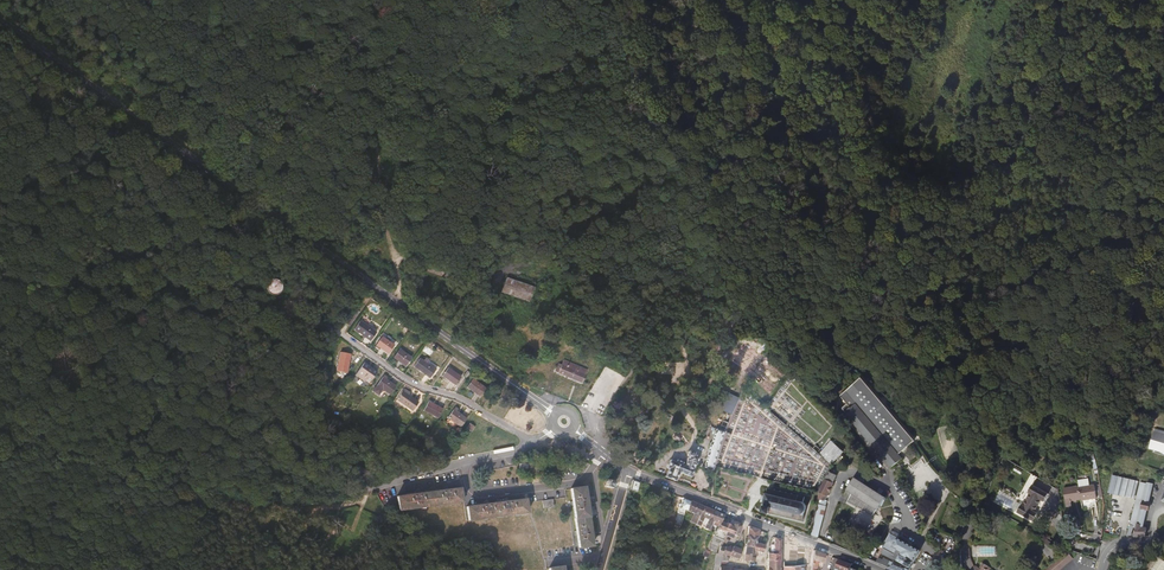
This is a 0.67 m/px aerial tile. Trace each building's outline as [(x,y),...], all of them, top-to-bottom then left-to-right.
[(271,274),(267,286),(278,289),(282,277),(271,274)] [(527,302),(531,287),(504,278),(499,293),(527,302)] [(348,323),(352,326),(362,313),(358,309),(348,323)] [(585,331),(588,326),(590,323),(584,319),(578,326),(585,331)] [(373,340),(378,332),(363,320),(357,329),(373,340)] [(389,353),(396,344),(384,335),(378,344),(389,353)] [(407,365),(413,356),(402,348),(396,357),(407,365)] [(338,371),(349,373),(354,355),(343,352),(338,371)] [(431,378),(437,369),(422,358),(415,367),(431,378)] [(581,371),(582,369),(565,361),(563,366),(575,371),(576,369),(581,371)] [(358,372),(372,381),(378,372),(365,362),(358,372)] [(555,371),(583,383),(589,372),(582,369),(581,371),(576,369),(575,371),(563,366),(559,364),(555,371)] [(442,377),(456,386),(462,378),(448,368),(442,377)] [(387,392),(391,395),(398,386),(385,377),(375,390),(384,397),(387,392)] [(482,397),(488,389),(474,379),(468,388),(482,397)] [(849,397),(898,455),(913,443),(860,381),(840,397),(844,402),(849,397)] [(413,411),(420,402),(404,390),(398,399),(413,411)] [(731,415),(739,398),(725,392),(717,410),(731,415)] [(890,467),(901,458),(898,455),(849,397),(844,402),(840,404),(843,407),(840,410),(844,413),(886,462),(890,467)] [(424,411),(436,420),(443,411),(431,402),(424,411)] [(461,427),(468,418),(455,409),(449,418),(461,427)] [(883,464),(886,462),(844,413),(841,415),(883,464)] [(465,425),(471,431),(475,426),(469,421),(465,425)] [(1163,448),(1163,429),(1160,428),(1154,445),(1163,448)] [(712,469),(713,466),(723,435),(717,433),(716,435),(714,434),(710,445),(709,444),(706,453),(707,453),(704,464),(705,464),(704,467),(712,469)] [(832,463),(844,450),(831,439),(820,452),(832,463)] [(679,473),(691,478),(697,463),(698,463),(702,455),(698,453),(699,451),(692,449),(690,454),(692,455),(688,463),(673,457),(669,459),(667,465),(669,466),(666,475),(676,479),(679,473)] [(1134,495),(1138,479),(1138,476),(1116,470),(1111,489),(1134,495)] [(817,498),(826,501),(833,483),(832,482),(836,475),(828,471),(818,492),(817,498)] [(1155,499),(1153,498),(1157,479),(1151,478),(1150,480),(1143,478),(1143,480),(1133,522),(1131,530),(1133,531),(1135,524),(1137,524),(1138,524),(1137,533),(1148,533),(1150,524),(1147,523),(1151,507),(1153,507),(1155,499)] [(630,492),(636,494),(640,482),(633,480),(630,492)] [(845,493),(878,509),(885,495),(852,480),(845,493)] [(1084,498),(1100,495),(1098,482),(1081,485),(1083,497),(1084,498)] [(1068,500),(1083,497),(1081,485),(1081,484),(1066,487),(1068,500)] [(1047,493),(1032,485),(1028,492),(1031,493),(1023,507),(1020,505),(1016,512),(1032,520),(1036,514),(1032,512),(1039,498),(1043,501),(1047,493)] [(394,508),(457,501),(456,489),(442,490),(442,486),(437,487),(438,490),(412,492),(412,490),(409,490),(409,493),(392,495),(394,508)] [(576,550),(590,548),(583,489),(570,491),(571,502),(568,503),(569,508),(572,507),(575,532),(572,533),(572,538),(575,538),(576,550)] [(805,508),(802,503),(802,499),(797,498),(796,497),(795,497),(790,496),(772,492),(768,491),(767,490),(766,490),(765,495),(764,494),(762,499),(760,499),(759,504),(761,504),(761,507),(762,508),(761,513),(768,514),(772,515),(773,516),(774,515),(785,518),(800,521),(802,516),(804,515),(805,508)] [(465,521),(525,515),(523,503),(523,502),(505,503),(504,500),(501,500),(501,503),(485,505),(484,502),(481,502),(481,505),(464,507),(465,521)] [(542,510),(552,508),(551,500),(540,501),(542,510)] [(678,509),(685,512),(688,503),(682,500),(678,509)] [(692,520),(696,522),(702,508),(690,504),(687,514),(693,517),(692,520)] [(813,535),(821,538),(827,507),(819,505),(813,535)] [(696,530),(698,530),(702,519),(707,521),(711,512),(702,508),(696,522),(693,531),(695,531),(696,530)] [(711,523),(712,524),(716,514),(711,512),(707,521),(702,532),(704,533),(708,525),(710,526),(711,523)] [(718,526),(719,525),(721,517),(722,517),(716,514),(712,524),(718,526)] [(723,539),(723,538),(728,525),(723,523),(722,526),(719,525),(718,526),(715,533),(714,536),(723,539)] [(732,537),(739,529),(728,525),(723,538),(730,540),(730,537),(732,537)] [(754,541),(756,541),(758,532),(746,528),(746,533),(745,539),(754,541)] [(890,569),(910,569),(919,552),(899,542),(901,538),(890,532),(880,551),(881,552),(879,557),(891,563),(890,565),(882,561),(881,563),(875,560),(874,563),(890,569)] [(753,548),(754,546),(754,541),(745,539),(744,547),(753,548)] [(765,563),(778,563),(779,542),(772,539),(771,547),(768,546),(768,553),(765,553),(765,563)] [(804,568),(808,567),(812,552),(785,542),(784,552),(806,560),(804,568)] [(709,550),(714,553),(717,547),(711,544),(709,550)] [(753,554),(762,555),(763,548),(754,546),(753,548),(753,554)] [(753,557),(753,554),(753,548),(744,547),(742,555),(753,557)] [(1075,554),(1070,547),(1043,569),(1056,569),(1075,554)] [(724,556),(727,558),(731,549),(729,548),(728,551),(724,549),(723,550),(721,555),(724,556)] [(720,559),(721,555),(723,550),(719,549),(717,554),(717,556),(714,556),(714,557),(712,569),(718,569),(719,567),(720,559)] [(727,558),(736,561),(739,552),(731,549),(727,558)] [(818,565),(823,566),(824,556),(813,552),(811,567),(816,569),(817,569),(818,565)] [(747,564),(752,564),(753,557),(742,555),(741,563),(747,564)] [(852,565),(853,564),(835,558),(831,569),(835,569),(836,569),(839,569),(850,569),(851,569),(852,565)]
